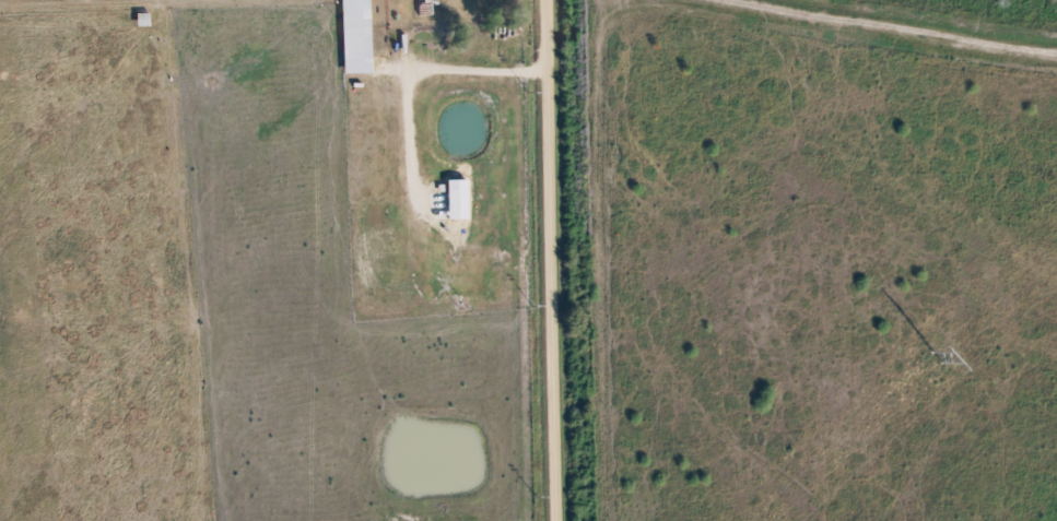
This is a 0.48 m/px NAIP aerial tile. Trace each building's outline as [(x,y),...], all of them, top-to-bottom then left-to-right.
[(365,0),(338,0),(340,74),(368,73),(365,0)] [(444,180),(444,219),(464,218),(463,180),(444,180)]
